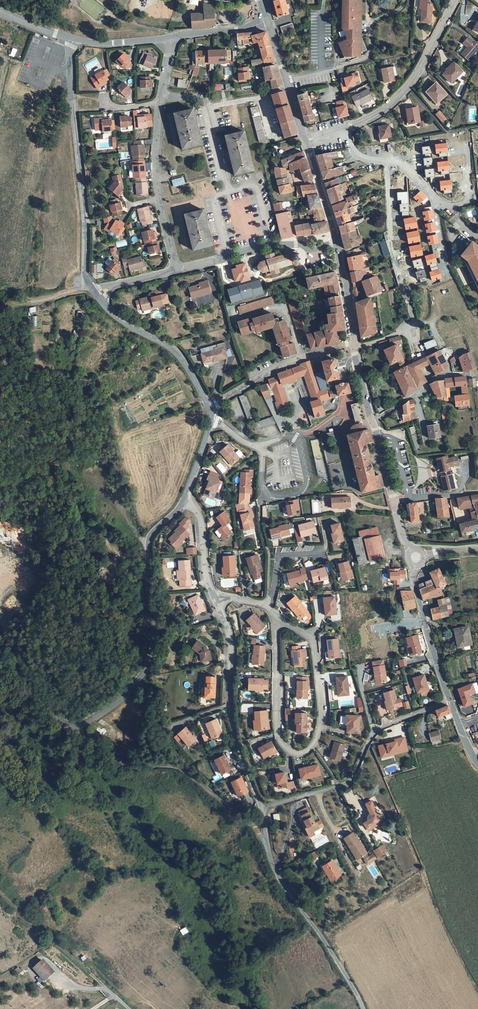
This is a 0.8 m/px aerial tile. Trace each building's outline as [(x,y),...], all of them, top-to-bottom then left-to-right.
[(285,0),(274,0),(278,18),(289,15),(287,10),(290,9),(289,5),(286,6),(285,0)] [(362,12),(362,5),(361,5),(361,0),(344,0),(343,5),(345,4),(345,10),(343,10),(343,11),(362,12)] [(418,11),(421,11),(420,23),(430,24),(431,4),(426,4),(426,1),(419,0),(418,11)] [(362,18),(362,12),(343,11),(343,19),(345,19),(345,24),(343,24),(343,29),(345,35),(350,33),(352,39),(343,43),(348,56),(362,51),(362,52),(367,50),(360,34),(360,18),(362,18)] [(192,29),(193,25),(196,25),(198,27),(200,28),(201,27),(202,26),(203,25),(206,25),(206,28),(211,28),(211,26),(221,25),(215,20),(209,17),(205,16),(202,16),(200,16),(200,14),(191,15),(192,29)] [(292,24),(281,28),(283,35),(295,31),(292,24)] [(253,66),(275,63),(267,33),(252,37),(254,44),(258,43),(259,45),(256,46),(260,59),(252,61),(253,66)] [(251,35),(237,36),(237,48),(243,47),(243,45),(250,43),(251,45),(254,44),(252,37),(251,35)] [(467,37),(462,43),(467,48),(461,54),(468,61),(477,49),(477,46),(467,37)] [(343,43),(339,44),(345,58),(348,56),(343,43)] [(154,53),(149,51),(148,54),(144,52),(140,61),(145,63),(144,65),(152,69),(156,60),(152,58),(154,53)] [(230,51),(196,52),(196,54),(196,64),(196,65),(226,64),(226,61),(230,61),(230,51)] [(125,67),(127,66),(131,63),(131,62),(129,60),(131,59),(126,53),(118,60),(122,65),(123,64),(125,67)] [(452,82),(463,72),(455,63),(443,74),(452,82)] [(394,80),(393,75),(391,66),(381,68),(383,82),(394,80)] [(107,76),(104,70),(103,70),(101,68),(99,67),(98,68),(96,68),(95,70),(95,71),(96,74),(95,75),(96,77),(92,80),(97,88),(104,84),(103,82),(106,80),(109,79),(107,76)] [(199,69),(195,67),(190,80),(190,82),(195,83),(199,69)] [(248,67),(239,69),(239,80),(249,79),(248,67)] [(266,82),(280,80),(277,67),(264,69),(266,82)] [(340,82),(342,91),(348,90),(347,87),(356,85),(355,81),(360,80),(358,71),(352,73),(352,75),(343,77),(344,82),(340,82)] [(151,81),(150,81),(150,78),(142,78),(142,82),(141,82),(141,89),(152,89),(151,81)] [(273,89),(283,87),(280,80),(266,82),(261,83),(262,86),(267,85),(267,86),(272,85),(273,89)] [(437,103),(447,94),(436,81),(426,90),(437,103)] [(118,89),(127,98),(130,96),(128,93),(131,91),(132,89),(125,82),(118,89)] [(367,87),(351,95),(356,105),(365,100),(366,101),(372,98),(367,87)] [(298,135),(284,92),(272,96),(285,138),(298,135)] [(307,95),(297,98),(303,118),(313,116),(307,95)] [(337,106),(335,107),(338,118),(349,115),(344,99),(335,101),(337,106)] [(256,106),(250,107),(259,142),(265,140),(256,106)] [(424,122),(420,122),(417,108),(406,111),(408,125),(417,123),(419,128),(425,127),(424,122)] [(193,110),(174,114),(182,150),(202,146),(198,130),(199,129),(198,124),(196,124),(193,110)] [(440,111),(436,114),(442,122),(446,118),(440,111)] [(140,117),(140,115),(138,115),(135,115),(135,127),(140,127),(148,127),(148,126),(153,126),(152,114),(147,114),(147,117),(140,117)] [(129,126),(132,126),(131,117),(128,117),(128,116),(121,116),(121,127),(129,127),(129,126)] [(95,131),(102,130),(102,132),(111,131),(111,128),(114,128),(114,125),(111,125),(111,121),(110,119),(106,119),(106,121),(104,121),(101,122),(101,119),(94,120),(95,131)] [(379,128),(381,140),(388,139),(392,139),(390,127),(379,128)] [(244,132),(225,136),(229,152),(228,152),(229,158),(230,158),(235,176),(254,171),(244,132)] [(132,146),(134,160),(145,158),(144,155),(146,155),(144,144),(141,145),(135,145),(132,146)] [(446,144),(436,145),(437,153),(447,152),(446,144)] [(431,154),(430,146),(422,147),(423,154),(431,154)] [(289,165),(305,158),(303,152),(283,161),(283,162),(275,163),(276,167),(284,166),(285,167),(289,165)] [(339,158),(337,152),(316,155),(321,173),(331,170),(329,161),(339,158)] [(432,165),(432,157),(423,158),(424,166),(432,165)] [(305,158),(289,165),(291,171),(297,170),(298,171),(300,170),(301,172),(310,170),(306,158),(305,158)] [(133,161),(134,178),(137,178),(145,177),(144,160),(133,161)] [(448,161),(438,162),(439,171),(449,170),(448,161)] [(284,166),(276,167),(277,175),(286,173),(291,171),(289,165),(285,167),(284,166)] [(344,174),(342,167),(331,170),(321,173),(324,180),(344,174)] [(434,176),(433,169),(425,170),(426,177),(434,176)] [(304,182),(313,179),(310,170),(301,172),(302,176),(304,182)] [(286,173),(277,175),(277,180),(278,181),(287,178),(286,173)] [(114,181),(108,188),(118,196),(120,193),(119,192),(120,190),(122,188),(121,186),(122,185),(120,175),(113,176),(114,181)] [(149,194),(147,177),(145,177),(137,178),(139,195),(149,194)] [(171,179),(173,186),(185,184),(184,177),(171,179)] [(287,178),(278,181),(282,194),(294,191),(294,187),(291,187),(289,178),(287,178)] [(338,180),(325,184),(327,191),(339,186),(338,180)] [(450,180),(441,181),(441,190),(451,189),(450,180)] [(257,182),(229,189),(233,204),(261,197),(257,182)] [(339,186),(327,191),(332,205),(343,201),(340,194),(342,193),(342,191),(349,188),(349,186),(351,185),(350,182),(339,186)] [(300,186),(303,197),(308,196),(318,194),(317,192),(315,185),(300,186)] [(421,191),(414,197),(419,204),(427,197),(421,191)] [(408,204),(408,192),(397,193),(398,200),(402,200),(402,204),(408,204)] [(308,198),(311,210),(321,208),(318,194),(308,196),(308,198)] [(112,211),(113,215),(121,213),(120,210),(121,210),(119,201),(117,202),(110,203),(108,204),(110,211),(112,211)] [(348,204),(347,202),(332,207),(335,214),(350,209),(348,204)] [(275,206),(276,213),(283,210),(282,204),(275,206)] [(142,221),(143,225),(153,222),(152,218),(151,218),(148,206),(137,209),(140,222),(142,221)] [(321,208),(311,210),(308,211),(310,215),(314,214),(315,217),(317,216),(324,214),(322,208),(321,208)] [(350,216),(355,214),(353,208),(350,209),(335,214),(335,216),(336,218),(348,214),(349,216),(350,216)] [(207,225),(204,210),(184,215),(193,251),(212,246),(209,230),(210,230),(209,224),(207,225)] [(276,213),(277,217),(283,242),(297,238),(291,214),(290,214),(285,215),(283,210),(276,213)] [(432,210),(423,212),(424,220),(434,219),(432,210)] [(317,224),(326,222),(324,214),(317,216),(315,217),(317,224)] [(347,225),(347,223),(352,221),(350,216),(349,216),(348,214),(336,218),(339,227),(347,225)] [(108,222),(104,228),(108,231),(110,229),(117,234),(118,233),(122,226),(124,223),(121,221),(120,223),(117,221),(115,220),(114,221),(112,220),(111,215),(103,217),(104,222),(108,221),(108,222)] [(415,217),(404,219),(406,229),(417,227),(415,217)] [(240,241),(234,219),(222,222),(228,244),(240,241)] [(355,231),(355,230),(357,228),(360,226),(359,221),(350,224),(347,225),(339,227),(341,235),(355,231)] [(314,235),(329,231),(327,222),(326,222),(317,224),(314,225),(312,225),(311,225),(312,230),(311,230),(310,226),(309,226),(309,224),(295,226),(298,237),(305,237),(313,235),(314,235)] [(435,222),(425,224),(427,233),(436,231),(435,222)] [(141,231),(144,244),(156,241),(155,238),(156,238),(155,234),(153,234),(152,230),(151,228),(141,231)] [(360,247),(359,243),(362,242),(360,237),(357,238),(355,231),(341,235),(345,249),(360,247)] [(418,231),(407,233),(409,243),(420,241),(418,231)] [(437,235),(427,237),(429,245),(439,243),(437,235)] [(157,246),(156,241),(144,244),(141,245),(141,248),(146,247),(146,246),(148,245),(149,248),(148,249),(150,256),(160,253),(158,246),(157,246)] [(384,256),(389,254),(386,241),(381,243),(384,256)] [(466,263),(477,288),(477,246),(472,242),(460,258),(466,263)] [(421,245),(410,247),(411,257),(423,255),(421,245)] [(266,257),(262,258),(263,262),(260,263),(258,267),(254,268),(255,272),(259,271),(264,273),(267,272),(268,276),(271,275),(279,273),(278,269),(293,264),(293,265),(295,264),(295,265),(296,266),(297,266),(298,265),(298,264),(299,264),(299,263),(300,263),(299,260),(300,260),(298,253),(297,254),(297,251),(295,251),(294,250),(293,250),(292,251),(291,251),(291,252),(291,253),(290,253),(290,254),(275,258),(274,254),(266,256),(266,257)] [(435,254),(425,257),(427,265),(430,264),(436,263),(437,262),(435,254)] [(129,270),(143,267),(141,261),(140,257),(126,260),(125,256),(120,257),(123,267),(128,266),(129,270)] [(348,258),(351,274),(364,271),(364,266),(362,256),(348,258)] [(108,266),(105,268),(112,274),(114,271),(115,272),(120,266),(118,265),(112,260),(109,257),(108,257),(104,261),(105,262),(107,265),(108,266)] [(423,266),(421,259),(413,261),(415,268),(417,268),(422,266),(423,266)] [(436,263),(430,264),(432,272),(438,270),(436,263)] [(250,279),(246,264),(236,267),(237,269),(232,271),(235,282),(240,281),(240,283),(250,279)] [(426,277),(424,270),(423,270),(418,271),(416,272),(418,279),(420,279),(426,277)] [(432,272),(430,273),(432,281),(441,279),(439,270),(438,270),(432,272)] [(353,283),(358,281),(365,278),(364,271),(351,274),(353,283)] [(335,273),(307,279),(308,290),(324,286),(326,295),(339,293),(339,288),(335,273)] [(360,286),(364,297),(381,291),(381,290),(376,277),(359,283),(360,286)] [(260,280),(227,289),(231,303),(264,294),(260,280)] [(190,289),(193,299),(213,294),(209,281),(202,283),(203,285),(190,289)] [(364,297),(365,300),(370,299),(378,295),(387,292),(386,288),(381,290),(381,291),(364,297)] [(150,299),(150,297),(137,300),(139,308),(143,307),(155,305),(155,307),(164,305),(164,304),(170,302),(168,293),(167,294),(167,295),(162,296),(162,295),(154,297),(154,299),(150,299)] [(275,304),(273,296),(251,303),(254,310),(275,304)] [(331,308),(341,306),(340,296),(329,298),(331,308)] [(359,303),(356,304),(359,320),(360,320),(361,328),(360,328),(366,327),(367,334),(371,333),(372,334),(376,333),(375,331),(376,331),(374,317),(373,318),(372,311),(373,311),(372,305),(371,305),(370,299),(365,300),(359,303)] [(290,304),(301,336),(307,334),(301,315),(297,305),(296,302),(290,304)] [(251,311),(249,304),(237,307),(239,315),(251,311)] [(307,334),(312,350),(319,348),(317,343),(322,342),(323,347),(337,343),(336,330),(335,328),(339,328),(339,330),(344,329),(343,323),(342,317),(341,306),(331,308),(332,315),(328,316),(329,320),(331,319),(332,328),(330,328),(331,331),(316,335),(315,333),(307,334)] [(277,329),(275,329),(279,343),(282,342),(283,346),(281,347),(283,354),(286,353),(287,357),(298,354),(294,342),(289,344),(288,340),(292,339),(286,319),(282,320),(280,316),(275,316),(274,313),(255,319),(256,323),(252,324),(251,319),(240,322),(243,332),(247,331),(248,335),(254,333),(254,331),(259,330),(259,332),(272,329),(272,326),(276,325),(277,329)] [(327,330),(315,333),(316,335),(331,331),(330,328),(332,328),(331,319),(329,320),(330,324),(326,325),(327,330)] [(361,338),(372,334),(371,333),(367,334),(366,327),(360,328),(361,338)] [(399,361),(403,359),(397,346),(404,343),(401,336),(390,339),(393,347),(384,351),(390,364),(399,361)] [(434,339),(424,343),(426,349),(437,345),(434,339)] [(200,353),(203,365),(212,363),(212,361),(218,360),(226,359),(224,351),(227,350),(225,342),(216,344),(217,347),(213,348),(214,350),(200,353)] [(435,375),(448,366),(440,350),(427,356),(430,363),(435,375)] [(471,372),(477,370),(471,351),(470,351),(467,353),(464,354),(460,357),(457,359),(458,361),(465,360),(469,372),(471,372)] [(334,359),(322,362),(324,371),(327,382),(334,380),(339,379),(334,359)] [(410,374),(419,369),(425,366),(422,359),(413,363),(406,366),(410,374)] [(313,396),(323,392),(322,390),(316,373),(312,360),(308,362),(306,363),(307,365),(303,366),(288,371),(288,374),(286,375),(290,382),(291,384),(298,382),(298,380),(297,378),(306,375),(313,396)] [(288,374),(288,371),(303,366),(302,364),(286,371),(285,372),(286,375),(288,374)] [(405,397),(417,389),(410,374),(406,366),(402,368),(394,372),(405,397)] [(410,374),(417,389),(425,383),(419,369),(410,374)] [(324,371),(316,373),(322,390),(329,388),(327,382),(324,371)] [(290,382),(286,375),(281,376),(270,380),(271,383),(259,387),(264,398),(274,394),(276,402),(278,401),(282,400),(284,401),(283,402),(284,404),(286,403),(288,403),(283,384),(290,382)] [(455,396),(455,401),(455,406),(468,404),(467,388),(465,376),(455,378),(456,386),(462,386),(463,395),(455,396)] [(438,397),(443,397),(447,397),(446,388),(445,381),(436,382),(430,385),(433,391),(435,394),(437,394),(438,397)] [(350,394),(348,383),(336,386),(337,390),(338,396),(350,394)] [(322,390),(323,392),(313,396),(314,400),(319,399),(319,401),(325,400),(325,399),(324,396),(327,396),(327,398),(331,397),(329,392),(329,388),(322,390)] [(247,420),(253,418),(244,395),(238,397),(247,420)] [(314,418),(319,417),(322,416),(319,401),(319,399),(314,400),(310,401),(314,418)] [(279,410),(280,416),(288,414),(287,408),(288,408),(286,403),(284,404),(283,402),(284,401),(282,400),(278,401),(276,402),(279,410)] [(404,422),(408,421),(412,419),(416,418),(414,401),(411,401),(408,402),(404,404),(405,408),(403,408),(404,414),(403,414),(404,422)] [(366,443),(372,441),(369,430),(366,431),(359,403),(351,405),(356,425),(353,426),(352,427),(351,429),(350,430),(350,431),(350,434),(350,435),(347,436),(362,492),(383,487),(380,475),(374,477),(366,443)] [(254,431),(274,423),(272,417),(251,424),(254,431)] [(439,438),(437,425),(425,427),(428,440),(439,438)] [(227,460),(228,459),(232,465),(239,459),(228,445),(220,452),(227,460)] [(442,456),(437,463),(439,469),(440,472),(441,471),(444,471),(452,469),(453,469),(452,464),(459,463),(458,456),(448,458),(445,459),(442,456)] [(239,473),(238,504),(239,504),(246,503),(248,503),(248,494),(248,488),(249,477),(251,477),(251,470),(243,470),(243,473),(239,473)] [(458,487),(456,482),(456,481),(457,479),(456,479),(454,472),(452,473),(445,474),(441,480),(440,477),(435,478),(437,484),(442,486),(443,487),(449,490),(451,490),(452,488),(458,487)] [(208,477),(207,481),(209,481),(208,485),(206,489),(207,490),(205,496),(213,499),(216,492),(219,494),(223,482),(218,481),(219,480),(218,480),(216,480),(218,475),(210,473),(208,477)] [(476,511),(473,502),(471,496),(456,498),(460,510),(471,508),(472,521),(460,525),(461,533),(474,530),(477,529),(477,518),(476,511)] [(350,497),(331,499),(332,508),(351,506),(350,497)] [(449,515),(447,500),(446,499),(436,498),(438,517),(449,515)] [(312,513),(321,513),(320,499),(312,500),(312,513)] [(296,514),(295,510),(299,510),(298,500),(289,501),(289,505),(286,506),(288,515),(296,514)] [(419,521),(416,502),(410,504),(412,523),(419,521)] [(248,527),(253,525),(251,517),(249,512),(251,511),(250,508),(248,508),(246,503),(239,504),(241,511),(238,511),(244,531),(249,529),(248,527)] [(223,536),(226,540),(232,535),(225,526),(230,523),(222,513),(215,519),(222,528),(217,532),(219,535),(220,535),(221,535),(222,535),(223,536)] [(185,517),(182,521),(178,525),(179,526),(174,531),(175,532),(168,540),(170,543),(174,543),(178,546),(181,542),(180,541),(181,539),(183,540),(188,534),(184,530),(188,527),(186,525),(189,521),(185,517)] [(298,525),(301,536),(310,534),(310,533),(316,531),(314,521),(298,525)] [(340,523),(332,525),(333,530),(334,533),(332,534),(333,538),(337,540),(342,539),(344,536),(340,523)] [(290,534),(287,524),(278,526),(278,527),(269,530),(272,540),(281,537),(281,536),(290,534)] [(363,539),(379,535),(377,527),(359,532),(360,537),(363,537),(363,539)] [(474,530),(461,533),(463,538),(475,535),(474,530)] [(363,539),(368,561),(385,557),(379,535),(363,539)] [(368,561),(363,539),(363,537),(360,537),(353,539),(359,564),(369,562),(368,561)] [(174,543),(170,543),(169,545),(177,552),(184,544),(181,542),(178,546),(174,543)] [(249,567),(252,574),(254,579),(260,577),(258,571),(261,570),(255,555),(245,559),(248,567),(249,567)] [(223,569),(225,569),(225,576),(234,576),(233,557),(222,558),(223,569)] [(349,561),(339,563),(342,572),(343,572),(344,575),(345,580),(355,577),(353,569),(351,569),(349,561)] [(180,587),(191,586),(190,579),(189,579),(189,574),(190,574),(189,562),(179,563),(179,572),(177,572),(178,580),(180,580),(180,587)] [(326,567),(311,571),(314,582),(329,578),(326,567)] [(308,579),(305,568),(301,569),(301,570),(295,572),(296,574),(292,575),(292,573),(288,575),(290,584),(291,585),(299,583),(305,581),(304,580),(308,579)] [(424,600),(428,598),(428,599),(442,595),(440,589),(439,587),(446,584),(439,568),(432,571),(437,583),(420,589),(424,600)] [(391,580),(394,580),(394,584),(400,584),(400,578),(405,578),(405,570),(400,571),(400,569),(389,569),(390,575),(391,580)] [(415,607),(417,606),(413,591),(401,591),(405,609),(415,607)] [(190,600),(188,601),(191,608),(192,607),(196,615),(205,611),(198,596),(192,599),(191,598),(190,598),(190,600)] [(321,598),(323,614),(324,615),(334,614),(333,596),(321,598)] [(295,597),(287,603),(292,610),(293,609),(299,616),(301,617),(304,620),(306,621),(310,618),(310,616),(307,612),(295,597)] [(438,600),(439,606),(442,617),(449,616),(444,599),(438,600)] [(439,606),(431,608),(434,619),(442,617),(439,606)] [(293,609),(292,610),(299,618),(301,617),(299,616),(293,609)] [(251,626),(257,633),(265,626),(253,614),(246,621),(251,626)] [(468,627),(455,630),(459,647),(471,645),(468,627)] [(408,655),(421,651),(416,634),(406,638),(408,646),(405,647),(408,655)] [(330,654),(330,658),(333,658),(340,657),(339,653),(339,652),(340,652),(338,639),(334,639),(328,640),(330,651),(330,654)] [(200,658),(203,657),(204,661),(211,660),(209,651),(208,651),(204,648),(205,647),(197,641),(192,649),(199,653),(200,658)] [(263,666),(264,647),(254,646),(253,665),(263,666)] [(294,657),(292,658),(293,666),(304,665),(303,661),(305,660),(304,650),(300,651),(299,647),(291,648),(291,651),(293,650),(294,657)] [(383,660),(372,661),(375,675),(376,675),(377,683),(387,682),(383,660)] [(421,692),(429,690),(424,675),(413,679),(418,693),(421,692)] [(338,685),(339,685),(340,695),(350,695),(348,676),(337,677),(338,685)] [(213,678),(205,677),(204,684),(205,684),(204,689),(203,689),(202,698),(212,699),(213,685),(212,685),(213,678)] [(296,690),(297,690),(298,699),(307,699),(307,678),(296,679),(296,690)] [(263,680),(248,680),(248,691),(257,691),(263,691),(263,690),(267,690),(268,689),(268,682),(267,681),(263,681),(263,680)] [(472,683),(458,689),(464,706),(472,704),(469,694),(475,692),(472,683)] [(387,711),(402,706),(400,698),(396,700),(394,690),(384,693),(386,701),(384,702),(387,711)] [(450,713),(448,706),(431,711),(433,716),(437,714),(438,717),(445,714),(450,713)] [(256,721),(257,721),(258,730),(268,729),(266,711),(255,712),(256,721)] [(296,714),(296,725),(297,725),(297,733),(307,733),(306,714),(296,714)] [(346,719),(348,719),(348,723),(347,731),(358,732),(359,716),(346,715),(346,719)] [(217,719),(206,723),(213,738),(223,734),(221,728),(219,729),(218,727),(220,726),(217,719)] [(187,727),(179,734),(190,746),(197,739),(187,727)] [(440,731),(430,734),(432,741),(442,737),(440,731)] [(378,745),(380,751),(382,751),(385,753),(391,752),(391,753),(406,750),(403,737),(389,741),(389,743),(386,744),(378,745)] [(272,742),(258,750),(264,759),(271,755),(277,752),(272,742)] [(342,761),(347,745),(338,742),(336,750),(334,750),(332,758),(342,761)] [(226,755),(216,759),(217,761),(222,772),(223,774),(233,770),(226,755)] [(217,761),(213,763),(217,774),(222,772),(217,761)] [(300,770),(303,780),(315,777),(314,774),(320,772),(318,765),(300,770)] [(275,783),(277,782),(280,781),(282,789),(289,787),(290,791),(297,789),(296,782),(289,784),(285,773),(273,777),(275,783)] [(250,791),(243,777),(234,781),(237,788),(236,788),(239,796),(250,791)] [(377,822),(378,825),(382,822),(370,801),(365,804),(371,816),(369,817),(369,820),(364,824),(368,829),(377,822)] [(305,822),(303,823),(306,829),(308,828),(311,834),(313,838),(322,834),(316,823),(314,824),(307,808),(300,811),(304,819),(305,822)] [(378,825),(377,822),(368,829),(370,832),(378,825)] [(344,838),(352,853),(354,852),(356,855),(357,855),(360,856),(361,856),(366,854),(358,840),(357,841),(352,833),(344,838)] [(375,849),(380,856),(386,852),(383,845),(375,849)] [(313,853),(317,859),(322,856),(317,851),(313,853)] [(373,854),(363,860),(366,864),(375,859),(373,854)] [(332,858),(322,864),(328,873),(331,880),(341,875),(332,858)] [(44,961),(34,970),(45,982),(55,973),(44,961)]
